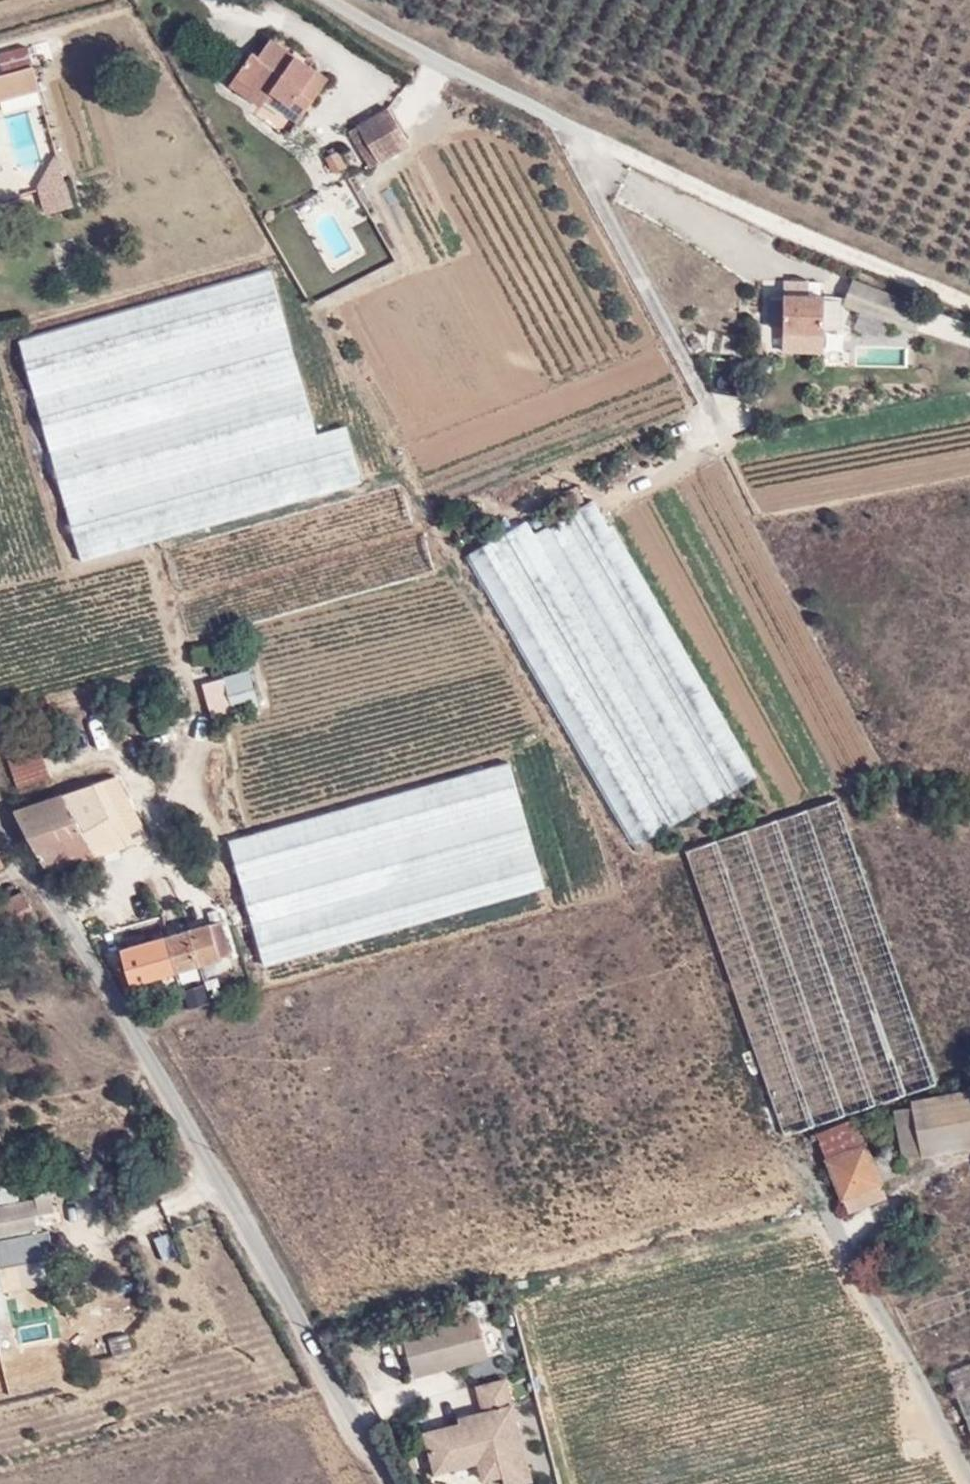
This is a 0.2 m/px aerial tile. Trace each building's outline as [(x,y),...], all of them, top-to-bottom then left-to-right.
[(42,81),(31,40),(0,48),(0,53),(4,67),(0,68),(0,92),(42,81)] [(259,60),(252,55),(229,88),(258,107),(253,114),(287,137),(327,80),(271,42),(259,60)] [(387,109),(357,127),(380,165),(411,147),(387,109)] [(337,155),(327,161),(334,172),(344,165),(337,155)] [(34,169),(44,216),(73,210),(63,163),(34,169)] [(375,268),(395,257),(372,216),(352,227),(375,268)] [(266,271),(20,342),(80,559),(359,478),(344,424),(312,432),(266,271)] [(827,328),(823,274),(785,277),(783,288),(763,290),(765,319),(778,318),(780,347),(820,345),(819,329),(827,328)] [(634,842),(751,774),(590,501),(532,532),(524,520),(467,553),(634,842)] [(253,662),(224,671),(235,707),(265,698),(253,662)] [(36,724),(3,735),(20,785),(54,773),(36,724)] [(510,762),(230,839),(264,965),(545,887),(510,762)] [(95,767),(16,802),(51,880),(150,833),(137,808),(118,817),(95,767)] [(837,800),(686,852),(783,1132),(935,1080),(837,800)] [(0,896),(0,936),(41,915),(25,883),(0,896)] [(217,913),(123,940),(134,977),(228,950),(217,913)] [(920,1154),(969,1144),(969,1090),(910,1101),(920,1154)] [(879,1182),(898,1175),(887,1147),(869,1155),(857,1130),(869,1124),(866,1112),(852,1118),(850,1116),(813,1133),(848,1210),(885,1195),(879,1182)] [(0,1178),(0,1196),(19,1193),(16,1175),(0,1178)] [(0,1203),(0,1236),(42,1229),(39,1214),(55,1211),(51,1189),(35,1192),(36,1197),(0,1203)] [(477,1311),(403,1331),(414,1375),(508,1350),(498,1312),(478,1317),(477,1311)] [(126,1329),(106,1337),(113,1354),(133,1346),(126,1329)] [(947,1372),(969,1433),(969,1363),(947,1372)] [(505,1371),(473,1380),(481,1404),(457,1411),(458,1417),(421,1428),(434,1472),(472,1460),(478,1482),(501,1475),(504,1483),(514,1483),(536,1478),(505,1371)]
